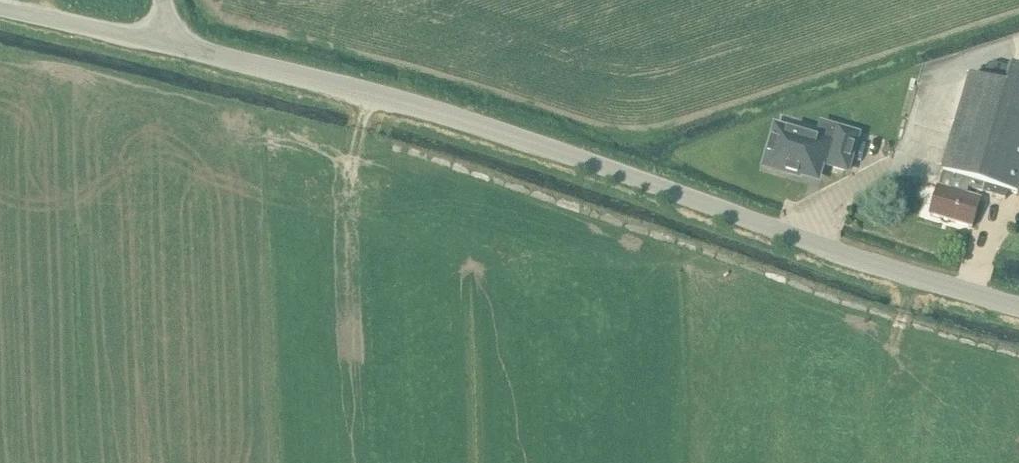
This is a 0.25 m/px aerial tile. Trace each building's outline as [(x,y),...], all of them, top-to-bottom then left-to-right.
[(968,196),(970,189),(1006,200),(1008,193),(1018,196),(1018,70),(1011,68),(1005,86),(969,76),(941,172),(944,173),(939,188),(938,188),(931,215),(973,227),(980,200),(968,196)] [(831,127),(827,142),(776,127),(765,167),(801,178),(803,172),(818,177),(822,164),(848,171),(858,135),(831,127)]
